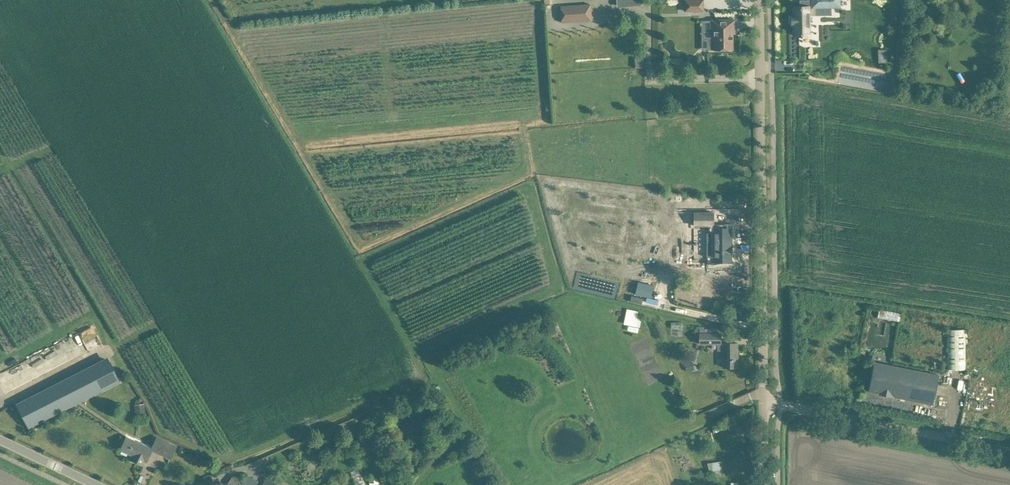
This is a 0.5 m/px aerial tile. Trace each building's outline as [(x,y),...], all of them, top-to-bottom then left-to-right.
[(703,11),(703,0),(698,0),(685,0),(685,11),(703,11)] [(792,15),(792,25),(794,25),(794,36),(809,35),(809,16),(817,16),(816,7),(831,7),(839,7),(839,0),(807,0),(799,0),(799,7),(793,7),(794,15),(792,15)] [(902,11),(904,0),(868,0),(867,5),(902,11)] [(590,4),(560,6),(561,23),(586,21),(585,11),(591,10),(590,4)] [(734,20),(724,20),(712,21),(712,39),(708,39),(709,50),(715,50),(733,50),(732,32),(734,32),(734,20)] [(676,54),(676,71),(687,71),(686,54),(676,54)] [(713,213),(703,213),(694,213),(694,226),(713,226),(713,213)] [(728,247),(730,247),(730,229),(709,229),(709,241),(713,241),(713,261),(728,261),(728,247)] [(653,286),(638,283),(636,293),(651,297),(653,286)] [(720,333),(714,334),(714,328),(703,328),(703,326),(700,327),(700,334),(700,344),(717,344),(717,351),(723,351),(723,367),(737,367),(737,355),(738,355),(738,343),(723,343),(723,344),(721,344),(720,333)] [(966,370),(965,360),(965,329),(947,329),(947,370),(966,370)] [(43,352),(37,354),(43,371),(49,369),(43,352)] [(88,367),(25,399),(16,404),(29,428),(37,423),(99,391),(100,393),(122,381),(112,362),(91,373),(88,367)] [(893,396),(933,404),(939,375),(874,362),(868,391),(878,393),(878,394),(893,397),(893,396)] [(145,404),(135,405),(136,414),(145,414),(145,404)] [(146,461),(152,449),(127,437),(121,450),(136,457),(135,460),(144,465),(145,461),(146,461)] [(158,437),(152,449),(171,458),(176,446),(158,437)] [(708,463),(709,471),(722,469),(721,461),(708,463)] [(247,474),(242,482),(232,476),(226,484),(256,484),(259,482),(247,474)]
